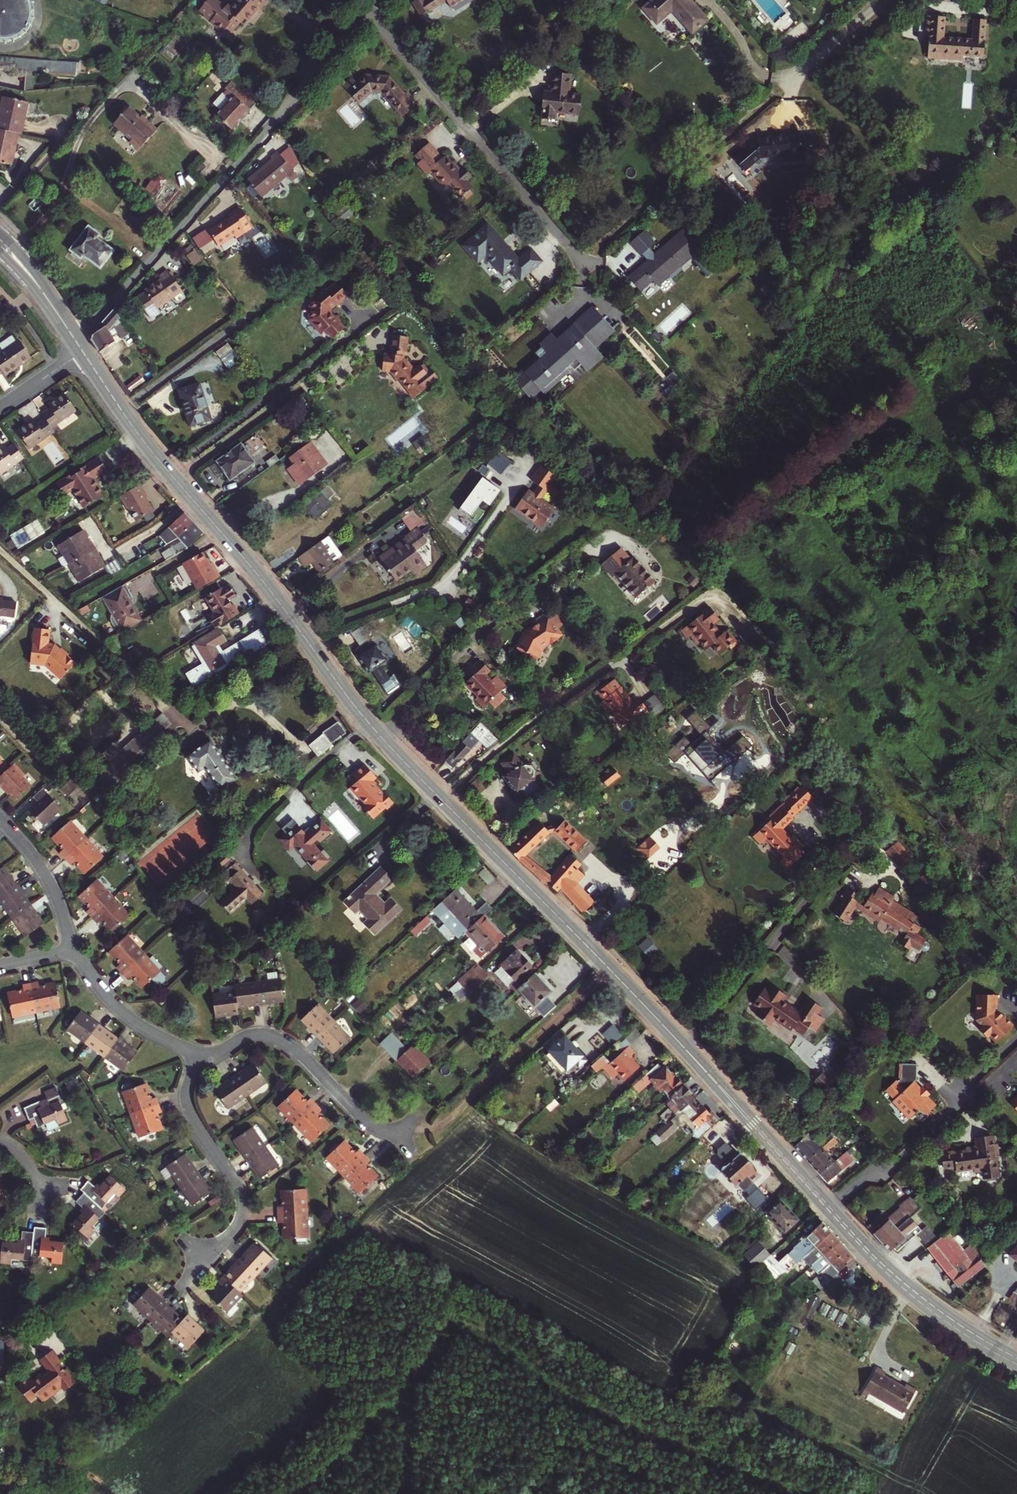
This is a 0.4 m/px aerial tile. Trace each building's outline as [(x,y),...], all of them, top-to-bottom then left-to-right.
[(28,15),(28,10),(27,6),(24,2),(23,0),(0,0),(0,38),(4,39),(9,38),(13,37),(18,35),(21,32),(24,28),(26,24),(28,20),(28,15)] [(199,8),(205,13),(212,19),(210,21),(222,31),(226,26),(231,30),(239,21),(243,25),(247,20),(247,19),(258,7),(259,8),(266,0),(236,0),(234,2),(230,6),(227,3),(224,6),(217,0),(207,0),(199,8)] [(412,3),(421,17),(430,11),(430,12),(445,2),(450,9),(463,0),(417,0),(412,3)] [(708,20),(691,0),(652,0),(650,2),(656,8),(648,15),(657,24),(672,11),(692,34),(708,20)] [(656,8),(650,2),(643,8),(648,15),(656,8)] [(941,54),(941,59),(963,61),(963,56),(983,57),(986,20),(974,20),(973,40),(944,38),(945,17),(928,16),(927,34),(929,34),(928,53),(941,54)] [(13,68),(12,73),(22,74),(22,71),(74,76),(75,72),(75,66),(23,63),(0,58),(0,60),(0,66),(13,68)] [(578,115),(580,96),(568,95),(570,77),(553,75),(552,93),(544,92),(543,99),(542,118),(555,120),(556,113),(578,115)] [(352,78),(343,86),(359,104),(372,92),(381,93),(403,117),(416,105),(406,94),(405,95),(389,78),(366,76),(357,83),(352,78)] [(227,78),(222,82),(227,86),(224,89),(233,97),(216,116),(232,130),(256,104),(227,78)] [(0,114),(0,130),(18,134),(21,134),(28,103),(4,97),(0,114)] [(180,105),(184,109),(190,103),(185,99),(180,105)] [(146,123),(140,117),(127,106),(112,123),(131,140),(129,141),(138,149),(156,128),(148,121),(146,123)] [(12,165),(18,134),(0,130),(0,163),(12,165)] [(820,152),(819,134),(800,136),(800,135),(759,139),(761,158),(783,156),(784,164),(802,162),(802,153),(820,152)] [(442,159),(429,144),(416,156),(418,159),(420,162),(418,164),(428,176),(432,173),(445,188),(448,185),(461,200),(462,198),(469,192),(472,190),(466,182),(471,177),(464,169),(463,171),(460,172),(452,163),(446,156),(442,159)] [(273,160),(248,181),(261,197),(293,170),(278,152),(272,158),(273,160)] [(460,172),(463,171),(455,161),(452,163),(460,172)] [(153,177),(145,189),(155,195),(163,183),(153,177)] [(469,192),(462,198),(465,201),(472,195),(469,192)] [(251,222),(240,206),(228,214),(230,217),(209,231),(215,239),(219,245),(235,235),(237,237),(247,231),(244,227),(251,222)] [(99,234),(88,225),(70,250),(80,258),(83,255),(100,268),(113,250),(97,237),(99,234)] [(464,247),(477,263),(485,256),(502,276),(511,269),(521,280),(529,273),(541,262),(531,250),(519,260),(488,225),(464,247)] [(199,250),(215,239),(209,231),(208,229),(191,240),(199,250)] [(702,249),(685,229),(653,257),(641,267),(642,268),(629,278),(640,291),(653,280),(658,286),(702,249)] [(195,265),(203,260),(196,249),(188,254),(195,265)] [(145,291),(157,308),(182,290),(168,270),(159,276),(161,279),(145,291)] [(337,306),(348,296),(337,284),(327,293),(324,290),(312,301),(312,306),(311,321),(323,335),(328,331),(335,339),(346,330),(341,324),(342,323),(337,317),(335,318),(334,318),(330,314),(330,313),(331,311),(337,305),(337,306)] [(13,313),(6,303),(3,305),(0,300),(0,322),(13,313)] [(571,320),(555,335),(557,337),(554,341),(550,335),(536,347),(539,349),(531,357),(535,361),(523,372),(521,371),(510,381),(529,404),(538,394),(542,398),(559,381),(562,383),(568,376),(567,374),(566,371),(569,368),(575,373),(579,368),(586,374),(602,357),(595,351),(613,335),(611,333),(618,326),(616,323),(611,327),(591,305),(573,322),(571,320)] [(115,341),(110,333),(108,330),(117,321),(119,325),(115,328),(121,336),(127,328),(114,309),(102,323),(104,326),(91,338),(98,349),(100,352),(115,341)] [(110,333),(115,328),(119,325),(117,321),(108,330),(110,333)] [(130,333),(127,328),(121,336),(123,339),(130,333)] [(0,353),(0,373),(3,372),(5,376),(32,358),(20,339),(17,341),(13,335),(0,344),(0,346),(3,351),(0,353)] [(384,371),(392,372),(398,381),(400,379),(410,391),(411,390),(417,398),(427,390),(425,387),(428,385),(423,379),(424,378),(428,374),(421,366),(415,371),(408,363),(404,362),(405,357),(403,356),(403,353),(407,353),(409,338),(394,336),(393,351),(393,355),(385,355),(384,371)] [(216,353),(220,358),(232,349),(234,348),(230,342),(216,353)] [(240,360),(232,349),(220,358),(228,369),(240,360)] [(190,426),(211,419),(199,384),(179,390),(190,426)] [(45,418),(52,428),(77,411),(65,393),(48,404),(51,408),(43,414),(45,418)] [(52,428),(45,418),(37,424),(34,420),(17,431),(30,449),(55,432),(52,428)] [(14,444),(6,450),(4,446),(0,448),(0,474),(24,458),(14,444)] [(254,462),(241,444),(218,461),(228,476),(231,477),(234,477),(242,471),(244,474),(252,468),(251,465),(254,462)] [(310,444),(290,458),(295,465),(286,471),(298,487),(326,466),(310,444)] [(493,455),(486,464),(499,474),(510,461),(498,452),(493,455)] [(57,483),(64,495),(72,490),(83,508),(103,496),(94,479),(102,474),(107,471),(99,458),(81,469),(81,471),(66,480),(65,478),(57,483)] [(534,495),(529,491),(516,509),(542,528),(555,510),(541,500),(557,477),(543,467),(532,481),(541,487),(534,495)] [(458,511),(476,523),(499,491),(481,478),(458,511)] [(128,508),(129,507),(137,520),(153,510),(146,498),(148,496),(140,484),(121,496),(128,508)] [(325,484),(303,503),(312,513),(316,517),(319,515),(320,517),(327,511),(326,509),(330,505),(327,501),(334,494),(325,484)] [(165,545),(178,538),(194,523),(184,513),(160,536),(165,545)] [(46,531),(37,519),(11,535),(19,548),(46,531)] [(183,552),(202,534),(203,533),(194,523),(178,538),(182,542),(161,554),(165,562),(183,552)] [(405,537),(406,539),(419,529),(418,528),(405,537)] [(394,549),(393,548),(380,558),(396,580),(411,569),(414,573),(426,565),(415,550),(428,541),(419,529),(406,539),(406,540),(394,549)] [(106,567),(99,556),(100,555),(92,542),(91,542),(84,531),(58,546),(80,583),(106,567)] [(322,541),(299,557),(306,568),(313,563),(320,573),(335,562),(339,559),(343,557),(328,536),(322,541)] [(379,557),(380,558),(393,548),(393,547),(379,557)] [(621,549),(602,564),(612,575),(615,573),(635,596),(653,581),(633,558),(630,560),(621,549)] [(182,564),(196,591),(200,589),(219,578),(212,564),(211,564),(208,565),(205,560),(201,553),(182,564)] [(698,582),(693,576),(687,582),(693,587),(698,582)] [(121,629),(123,632),(143,621),(130,599),(133,597),(126,584),(103,596),(112,613),(111,615),(111,618),(111,621),(112,624),(114,626),(116,627),(119,629),(121,629)] [(208,617),(214,628),(239,614),(234,605),(232,606),(228,599),(235,595),(229,585),(222,590),(221,588),(205,597),(214,613),(208,617)] [(0,616),(10,617),(12,603),(3,601),(3,599),(0,598),(0,616)] [(481,606),(468,599),(465,605),(478,612),(481,606)] [(721,634),(717,629),(713,623),(719,618),(709,606),(696,616),(697,617),(685,627),(691,635),(697,643),(699,641),(705,649),(712,644),(719,653),(729,645),(732,642),(734,644),(737,642),(727,629),(723,633),(721,634)] [(545,644),(551,640),(553,639),(554,640),(560,636),(559,634),(561,633),(564,631),(560,625),(552,613),(550,610),(536,620),(537,622),(539,623),(534,627),(531,626),(527,628),(519,646),(539,655),(545,644)] [(558,610),(552,613),(560,625),(566,621),(558,610)] [(456,611),(450,616),(463,630),(468,625),(456,611)] [(685,627),(681,630),(687,638),(691,635),(685,627)] [(45,665),(61,679),(75,663),(68,656),(68,655),(61,648),(60,649),(55,645),(48,644),(50,630),(34,628),(34,633),(33,640),(30,664),(45,665)] [(219,628),(193,644),(211,674),(225,665),(215,648),(217,647),(227,641),(219,628)] [(386,660),(372,639),(355,651),(370,672),(371,671),(381,685),(390,679),(379,665),(386,660)] [(227,664),(217,647),(215,648),(225,665),(227,664)] [(499,674),(504,671),(496,660),(487,667),(491,672),(488,674),(479,681),(490,695),(487,698),(494,707),(500,703),(506,709),(518,700),(513,693),(519,689),(510,678),(505,682),(499,674)] [(160,671),(157,664),(142,672),(148,678),(160,671)] [(133,673),(136,677),(142,673),(137,668),(133,673)] [(624,695),(626,693),(621,686),(620,687),(614,679),(598,691),(604,699),(601,701),(609,711),(611,709),(623,724),(630,719),(631,721),(647,708),(638,697),(633,701),(629,697),(627,699),(624,695)] [(674,762),(689,751),(718,790),(730,781),(722,770),(754,746),(745,734),(724,750),(708,729),(710,727),(697,709),(687,717),(701,735),(692,742),(687,735),(666,751),(674,762)] [(144,730),(94,776),(105,788),(111,794),(148,760),(143,755),(177,724),(165,711),(144,730)] [(495,743),(498,740),(480,722),(443,762),(451,770),(479,740),(484,745),(490,738),(495,743)] [(331,743),(336,740),(338,744),(343,740),(341,737),(345,734),(338,723),(323,734),(309,747),(318,757),(332,745),(331,743)] [(181,729),(177,724),(143,755),(148,760),(181,729)] [(487,749),(495,743),(490,738),(484,745),(487,749)] [(210,741),(188,757),(198,772),(205,767),(221,791),(236,780),(210,741)] [(509,769),(511,771),(509,773),(507,774),(507,778),(517,792),(533,780),(532,778),(534,776),(535,770),(530,764),(524,763),(522,765),(514,754),(502,763),(507,770),(509,769)] [(14,764),(0,776),(0,786),(4,790),(6,788),(10,792),(16,799),(31,785),(23,777),(25,776),(14,764)] [(376,779),(364,765),(352,776),(357,782),(350,788),(354,793),(353,794),(357,800),(359,800),(364,806),(361,809),(365,813),(364,813),(367,816),(367,815),(371,820),(384,809),(384,810),(388,807),(392,804),(383,794),(381,796),(378,793),(379,792),(379,791),(379,790),(379,789),(378,788),(377,788),(376,787),(376,788),(375,788),(374,788),(374,786),(375,786),(372,782),(376,779)] [(618,775),(613,769),(601,778),(606,785),(618,775)] [(478,778),(469,786),(477,795),(487,787),(478,778)] [(79,786),(73,779),(62,790),(67,797),(79,786)] [(769,821),(753,836),(759,844),(766,838),(783,857),(779,860),(786,869),(804,853),(800,849),(803,845),(796,838),(792,841),(789,837),(781,828),(792,818),(791,817),(809,800),(797,787),(783,800),(784,801),(767,818),(769,821)] [(61,809),(42,789),(32,798),(37,804),(29,811),(43,826),(61,809)] [(93,798),(97,804),(106,798),(102,793),(93,798)] [(578,851),(584,843),(586,842),(564,820),(558,827),(555,825),(548,827),(546,828),(540,821),(513,846),(509,849),(520,860),(528,867),(534,872),(557,891),(560,887),(567,895),(584,874),(577,869),(581,864),(571,856),(552,877),(538,866),(532,861),(523,855),(548,832),(554,830),(577,852),(578,851)] [(65,859),(86,839),(69,821),(52,837),(63,849),(59,853),(65,859)] [(288,836),(281,842),(290,851),(294,847),(309,865),(308,866),(315,875),(332,860),(324,851),(320,855),(313,846),(317,842),(321,847),(332,837),(330,835),(331,834),(321,822),(309,833),(311,834),(307,837),(295,823),(284,832),(288,836)] [(637,847),(648,859),(662,846),(651,835),(637,847)] [(85,874),(103,858),(86,839),(65,859),(71,865),(74,861),(85,874)] [(898,839),(887,850),(902,866),(913,856),(898,839)] [(584,843),(578,851),(581,854),(588,846),(584,843)] [(230,879),(237,888),(220,903),(230,913),(247,899),(252,904),(262,895),(235,863),(222,875),(228,881),(230,879)] [(3,867),(0,869),(0,898),(17,886),(3,867)] [(377,895),(393,880),(382,867),(344,903),(355,915),(359,911),(367,919),(363,923),(375,936),(402,910),(391,898),(385,903),(377,895)] [(477,874),(487,885),(493,879),(483,869),(477,874)] [(929,873),(919,876),(921,884),(931,881),(929,873)] [(92,918),(113,898),(96,880),(79,896),(90,908),(86,912),(92,918)] [(313,891),(308,885),(297,895),(302,900),(313,891)] [(12,918),(31,905),(17,886),(0,898),(0,901),(12,918)] [(872,914),(880,919),(905,934),(903,937),(902,937),(898,944),(909,950),(911,945),(919,950),(925,940),(916,934),(921,926),(913,922),(917,915),(899,904),(898,905),(891,901),(893,900),(894,897),(879,887),(874,895),(870,892),(863,904),(856,899),(843,891),(839,899),(841,900),(833,913),(845,921),(852,908),(859,912),(860,910),(870,916),(872,914)] [(846,887),(843,891),(856,899),(858,895),(846,887)] [(461,937),(465,933),(484,916),(492,909),(486,903),(476,912),(456,889),(435,909),(461,937)] [(97,923),(101,920),(112,932),(130,916),(113,898),(92,918),(97,923)] [(12,918),(26,937),(45,924),(31,905),(12,918)] [(872,914),(870,916),(878,922),(880,919),(872,914)] [(482,959),(502,940),(489,926),(491,924),(484,916),(465,933),(478,947),(474,951),(482,959)] [(426,917),(413,929),(418,934),(431,922),(426,917)] [(287,926),(283,921),(273,930),(278,934),(287,926)] [(504,937),(491,924),(489,926),(502,940),(504,937)] [(609,941),(612,938),(605,930),(601,933),(609,941)] [(144,954),(127,936),(109,952),(120,964),(116,968),(122,973),(144,954)] [(658,950),(648,939),(641,946),(651,957),(658,950)] [(502,966),(496,972),(515,992),(517,990),(534,974),(529,968),(531,966),(523,957),(521,959),(515,952),(501,965),(502,966)] [(165,977),(144,954),(122,973),(127,980),(131,976),(142,988),(152,978),(158,984),(161,985),(165,981),(165,977)] [(458,982),(463,988),(482,970),(477,965),(458,982)] [(482,970),(463,988),(457,993),(463,999),(488,976),(482,970)] [(543,1018),(556,1007),(547,997),(551,992),(534,974),(517,990),(543,1018)] [(260,1001),(261,1005),(284,1002),(281,979),(257,982),(260,1001)] [(39,982),(30,984),(36,1012),(60,1007),(55,984),(40,987),(39,982)] [(235,991),(237,1008),(261,1005),(260,1001),(257,982),(234,986),(235,991)] [(447,992),(452,998),(457,993),(463,988),(458,982),(447,992)] [(13,1017),(36,1012),(30,984),(22,986),(23,991),(8,994),(13,1017)] [(764,988),(753,1003),(761,1009),(756,1015),(769,1024),(774,1018),(791,1030),(793,1027),(803,1033),(808,1026),(817,1014),(821,1007),(808,998),(798,1011),(782,1000),(786,995),(772,985),(768,991),(764,988)] [(235,991),(212,994),(215,1018),(238,1015),(237,1008),(235,991)] [(1000,994),(980,998),(983,1023),(989,1030),(986,1032),(994,1041),(996,1039),(1000,1035),(1006,1042),(1016,1033),(1016,1025),(1012,1020),(1010,1022),(1009,1021),(1010,1019),(1007,1015),(1005,1016),(1003,1015),(1000,994)] [(160,996),(156,999),(162,1005),(166,1002),(160,996)] [(302,1020),(318,1037),(334,1022),(318,1005),(302,1020)] [(67,1030),(86,1044),(99,1025),(80,1011),(67,1030)] [(823,1019),(817,1014),(808,1026),(815,1031),(823,1019)] [(350,1039),(334,1022),(318,1037),(334,1054),(350,1039)] [(603,1033),(613,1044),(624,1033),(613,1023),(603,1033)] [(99,1025),(86,1044),(104,1058),(118,1039),(99,1025)] [(551,1049),(549,1051),(566,1070),(575,1062),(578,1066),(585,1060),(564,1037),(562,1039),(556,1033),(545,1043),(551,1049)] [(379,1044),(390,1056),(401,1045),(391,1034),(379,1044)] [(1000,1035),(996,1039),(1002,1046),(1006,1042),(1000,1035)] [(118,1039),(104,1058),(123,1072),(137,1053),(124,1044),(126,1041),(120,1036),(118,1039)] [(407,1051),(401,1045),(390,1056),(396,1061),(407,1051)] [(396,1061),(412,1079),(429,1063),(412,1046),(407,1051),(396,1061)] [(633,1053),(628,1048),(604,1070),(609,1075),(633,1053)] [(634,1055),(633,1053),(609,1075),(613,1080),(618,1076),(624,1082),(639,1069),(630,1059),(634,1055)] [(601,1068),(595,1061),(580,1075),(586,1081),(601,1068)] [(924,1087),(923,1088),(921,1089),(914,1083),(916,1081),(917,1080),(910,1061),(897,1066),(901,1078),(897,1081),(896,1080),(886,1089),(892,1096),(894,1094),(897,1097),(895,1099),(892,1101),(898,1107),(904,1108),(912,1117),(921,1108),(927,1114),(936,1106),(927,1097),(931,1093),(924,1087)] [(235,1079),(246,1095),(257,1088),(258,1089),(266,1083),(254,1064),(245,1070),(246,1071),(235,1079)] [(657,1065),(632,1087),(637,1093),(650,1081),(660,1091),(661,1090),(669,1098),(683,1085),(681,1083),(681,1082),(678,1079),(677,1079),(675,1077),(674,1078),(665,1067),(662,1070),(657,1065)] [(812,1077),(815,1080),(822,1073),(819,1070),(812,1077)] [(822,1073),(815,1080),(821,1085),(819,1087),(823,1091),(829,1085),(833,1081),(835,1082),(840,1077),(834,1072),(828,1079),(822,1073)] [(659,1107),(670,1120),(692,1100),(702,1091),(690,1078),(683,1085),(669,1098),(659,1107)] [(228,1110),(237,1103),(236,1102),(246,1095),(235,1079),(225,1086),(224,1085),(215,1091),(228,1110)] [(923,1088),(916,1081),(914,1083),(921,1089),(923,1088)] [(156,1097),(151,1099),(145,1083),(133,1088),(131,1084),(128,1083),(121,1085),(132,1115),(159,1105),(156,1097)] [(1004,1099),(1010,1106),(1016,1100),(1016,1087),(1004,1099)] [(40,1102),(42,1108),(59,1101),(63,1110),(67,1108),(63,1099),(61,1100),(58,1091),(55,1091),(53,1088),(44,1092),(47,1099),(40,1102)] [(295,1090),(278,1107),(295,1124),(316,1105),(310,1099),(306,1102),(295,1090)] [(655,1133),(662,1140),(683,1121),(693,1131),(692,1134),(695,1138),(698,1138),(699,1139),(719,1120),(712,1113),(710,1115),(707,1112),(701,1104),(698,1106),(692,1100),(670,1120),(655,1133)] [(24,1109),(29,1120),(34,1119),(36,1123),(38,1128),(56,1119),(58,1124),(68,1121),(63,1110),(59,1101),(42,1108),(40,1102),(24,1109)] [(159,1105),(132,1115),(140,1138),(163,1130),(157,1114),(162,1112),(159,1105)] [(329,1126),(318,1114),(322,1110),(316,1105),(295,1124),(312,1142),(329,1126)] [(248,1159),(265,1147),(257,1137),(258,1136),(252,1127),(233,1140),(239,1149),(240,1148),(248,1159)] [(800,1153),(806,1159),(832,1136),(838,1131),(836,1128),(824,1138),(816,1130),(810,1135),(808,1133),(794,1146),(800,1153)] [(655,1133),(649,1139),(656,1146),(662,1140),(655,1133)] [(953,1153),(953,1151),(941,1153),(943,1167),(954,1165),(955,1170),(973,1167),(974,1172),(982,1171),(983,1178),(984,1177),(988,1179),(994,1178),(996,1175),(998,1175),(995,1155),(998,1155),(996,1143),(993,1143),(991,1135),(975,1137),(976,1145),(965,1147),(965,1149),(965,1151),(953,1153)] [(806,1159),(820,1174),(834,1161),(824,1150),(827,1148),(830,1148),(837,1141),(832,1136),(806,1159)] [(343,1175),(364,1156),(359,1150),(355,1153),(343,1141),(326,1158),(343,1175)] [(722,1156),(731,1147),(725,1142),(716,1151),(722,1156)] [(279,1166),(273,1157),(272,1158),(265,1147),(248,1159),(255,1169),(254,1170),(260,1179),(279,1166)] [(728,1162),(737,1153),(732,1147),(722,1157),(728,1162)] [(820,1174),(827,1182),(850,1162),(843,1153),(834,1161),(820,1174)] [(174,1175),(181,1186),(198,1174),(190,1164),(191,1163),(185,1154),(166,1167),(173,1176),(174,1175)] [(743,1189),(759,1175),(740,1154),(727,1165),(726,1165),(725,1165),(723,1166),(722,1168),(721,1169),(721,1171),(722,1173),(723,1175),(725,1176),(727,1175),(736,1186),(738,1183),(743,1189)] [(370,1161),(364,1156),(343,1175),(360,1193),(377,1177),(366,1165),(370,1161)] [(198,1174),(181,1186),(188,1196),(187,1196),(193,1206),(212,1193),(206,1183),(205,1184),(198,1174)] [(84,1193),(102,1209),(107,1203),(107,1202),(114,1194),(119,1197),(125,1190),(110,1175),(100,1186),(97,1189),(95,1187),(88,1181),(80,1189),(84,1193)] [(306,1213),(305,1189),(281,1190),(282,1207),(277,1207),(278,1215),(306,1213)] [(85,1210),(82,1214),(73,1224),(88,1238),(95,1231),(91,1227),(99,1218),(100,1219),(105,1213),(102,1209),(84,1193),(76,1202),(82,1208),(85,1210)] [(875,1217),(866,1225),(881,1242),(919,1208),(912,1199),(909,1197),(901,1204),(903,1207),(900,1209),(882,1225),(875,1217)] [(797,1219),(780,1201),(767,1213),(784,1231),(797,1219)] [(715,1214),(722,1222),(737,1208),(731,1202),(719,1213),(717,1211),(715,1214)] [(897,1251),(930,1221),(919,1208),(881,1242),(889,1251),(893,1248),(897,1251)] [(308,1238),(306,1213),(278,1215),(278,1223),(283,1223),(284,1239),(308,1238)] [(722,1222),(715,1214),(709,1219),(716,1227),(722,1222)] [(802,1258),(830,1232),(822,1222),(807,1236),(793,1247),(794,1248),(778,1263),(765,1275),(777,1280),(802,1258)] [(920,1231),(925,1241),(936,1236),(931,1226),(920,1231)] [(955,1226),(927,1248),(958,1287),(985,1265),(955,1226)] [(64,1243),(50,1241),(45,1240),(46,1237),(47,1228),(35,1227),(34,1232),(32,1256),(41,1257),(41,1256),(53,1257),(52,1263),(62,1264),(64,1243)] [(21,1244),(17,1243),(3,1241),(0,1263),(11,1264),(11,1258),(23,1260),(31,1261),(32,1256),(34,1232),(23,1231),(22,1240),(21,1244)] [(839,1241),(830,1232),(802,1258),(810,1267),(815,1263),(839,1241)] [(770,1254),(758,1241),(743,1255),(755,1268),(770,1254)] [(839,1241),(815,1263),(822,1271),(824,1269),(830,1264),(846,1249),(839,1241)] [(240,1261),(255,1275),(264,1265),(265,1266),(271,1258),(255,1243),(248,1251),(240,1261)] [(832,1286),(836,1281),(832,1278),(847,1264),(854,1257),(846,1249),(830,1264),(824,1269),(822,1271),(815,1277),(826,1288),(827,1290),(832,1286)] [(765,1275),(778,1263),(772,1256),(774,1255),(772,1253),(755,1270),(757,1271),(764,1274),(765,1275)] [(247,1284),(255,1275),(240,1261),(231,1270),(230,1269),(223,1277),(240,1293),(248,1285),(247,1284)] [(763,1275),(760,1280),(772,1286),(775,1281),(763,1275)] [(217,1289),(210,1297),(227,1312),(234,1305),(233,1304),(242,1294),(240,1293),(223,1277),(219,1282),(222,1285),(218,1290),(217,1289)] [(133,1304),(142,1311),(151,1319),(165,1304),(156,1295),(157,1295),(148,1287),(133,1304)] [(1014,1291),(1009,1298),(1016,1305),(1016,1294),(1014,1291)] [(811,1326),(822,1296),(810,1292),(799,1322),(811,1326)] [(168,1336),(173,1331),(183,1319),(176,1312),(175,1313),(165,1304),(151,1319),(161,1328),(160,1329),(168,1336)] [(197,1324),(187,1315),(183,1319),(173,1331),(183,1340),(182,1341),(189,1347),(205,1330),(197,1324)] [(18,1384),(29,1400),(37,1394),(42,1400),(63,1385),(65,1389),(75,1381),(70,1375),(69,1376),(59,1361),(60,1361),(52,1349),(40,1358),(47,1369),(49,1367),(50,1369),(42,1374),(40,1372),(31,1379),(29,1376),(18,1384)] [(891,1398),(905,1407),(918,1384),(908,1379),(907,1381),(886,1369),(888,1367),(880,1362),(863,1391),(871,1396),(872,1395),(887,1404),(891,1398)]
